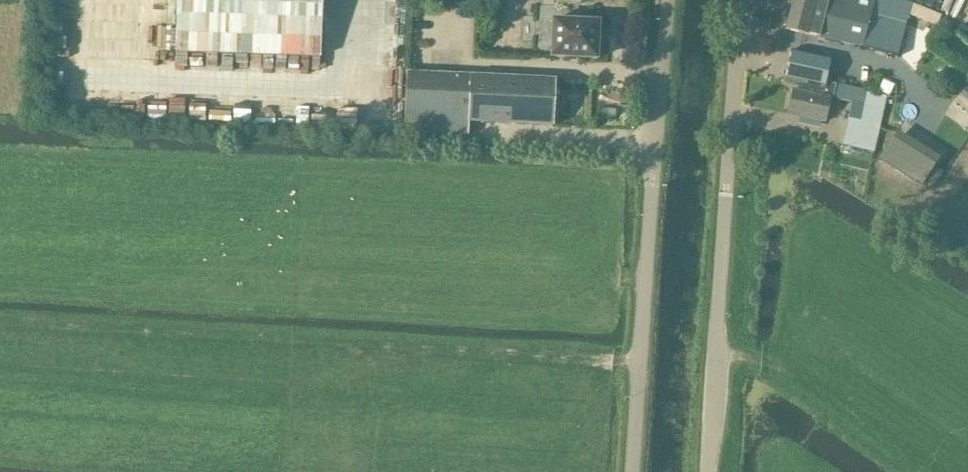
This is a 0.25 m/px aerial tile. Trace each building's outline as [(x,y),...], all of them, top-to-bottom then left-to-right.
[(323,0),(179,0),(177,53),(321,58),(323,0)] [(786,29),(808,35),(861,47),(897,57),(911,4),(895,0),(794,0),(786,29)] [(141,1),(140,21),(173,22),(174,2),(141,1)] [(553,20),(552,57),(597,60),(598,41),(603,37),(604,27),(599,23),(599,22),(553,20)] [(833,99),(836,85),(826,83),(831,59),(792,50),(785,80),(803,83),(801,91),(794,90),(788,114),(825,122),(830,99),(833,99)] [(407,73),(404,132),(408,132),(433,134),(469,135),(469,122),(552,126),(554,80),(407,73)] [(837,86),(834,100),(863,106),(858,132),(846,130),(842,145),(862,149),(874,152),(886,96),(866,92),(837,86)] [(408,132),(407,142),(433,144),(433,134),(408,132)] [(890,168),(934,180),(943,147),(898,135),(890,168)]
